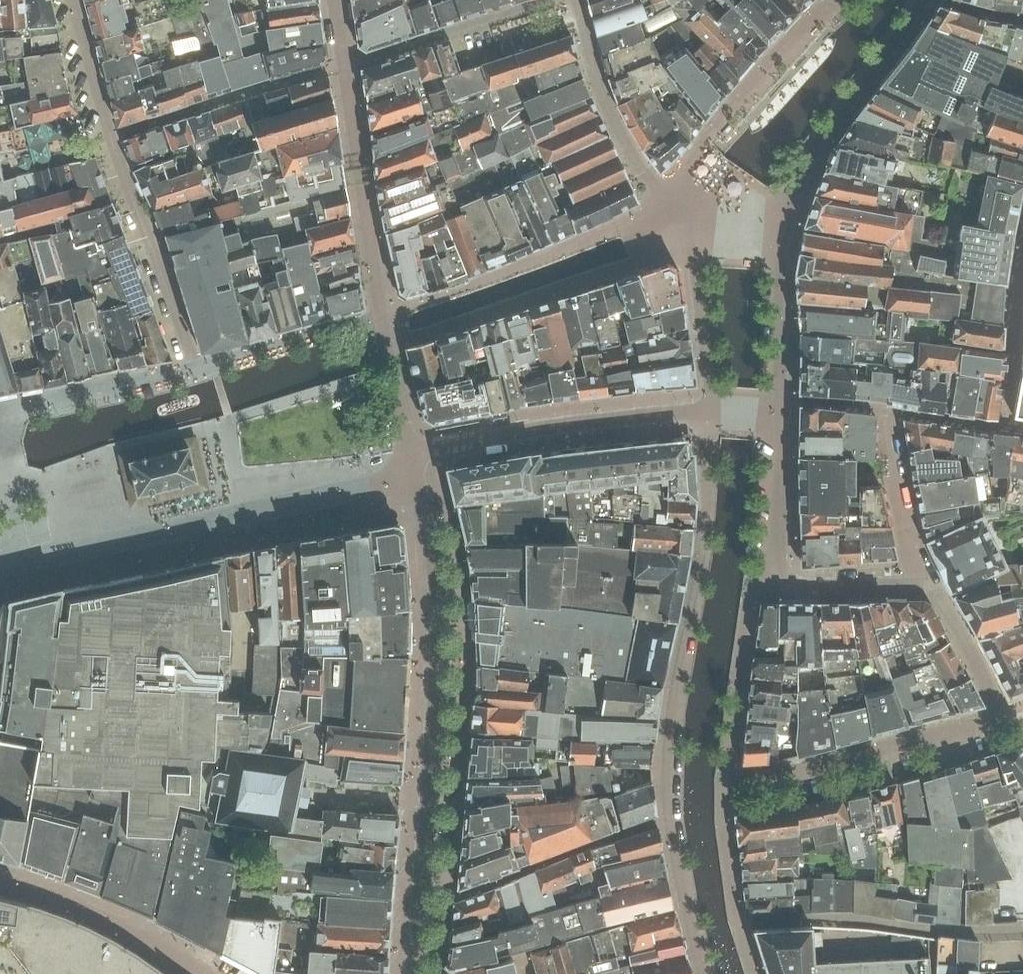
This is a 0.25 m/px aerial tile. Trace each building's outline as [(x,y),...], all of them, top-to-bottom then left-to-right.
[(27,27),(27,28),(26,28),(23,0),(0,0),(0,10),(0,12),(2,30),(7,30),(7,37),(21,37),(21,38),(30,37),(29,27),(27,27)] [(27,27),(29,27),(30,37),(32,51),(61,47),(58,33),(56,23),(49,0),(24,0),(27,27)] [(86,4),(96,40),(121,33),(140,28),(177,17),(186,15),(182,0),(149,0),(148,0),(135,4),(133,4),(137,17),(127,20),(123,5),(135,2),(134,0),(100,0),(95,1),(86,4)] [(214,45),(215,44),(219,56),(222,63),(242,57),(228,3),(232,3),(232,0),(182,0),(186,15),(193,13),(201,11),(213,44),(214,45)] [(232,3),(234,15),(251,12),(266,10),(319,2),(319,0),(232,0),(232,3)] [(352,2),(352,3),(353,3),(353,7),(354,14),(355,18),(355,19),(400,0),(356,0),(352,2)] [(414,34),(406,7),(403,0),(400,0),(355,19),(356,25),(355,25),(356,27),(358,44),(358,46),(359,47),(364,50),(364,51),(365,51),(366,51),(395,41),(414,34)] [(428,0),(427,0),(406,7),(414,34),(415,35),(415,34),(437,27),(439,27),(428,0)] [(439,27),(460,19),(457,9),(454,0),(428,0),(439,27)] [(460,19),(484,11),(480,0),(454,0),(457,9),(460,19)] [(511,4),(509,0),(480,0),(484,11),(511,4)] [(600,13),(636,0),(586,0),(591,15),(600,13)] [(600,13),(591,15),(595,36),(596,36),(605,33),(655,15),(651,6),(642,10),(640,0),(636,0),(600,13)] [(651,6),(655,15),(671,8),(666,0),(651,0),(653,5),(651,6)] [(671,8),(682,19),(684,22),(702,7),(700,4),(705,0),(687,0),(671,8)] [(730,7),(767,44),(768,44),(781,30),(752,0),(723,0),(730,7)] [(781,30),(796,12),(786,0),(752,0),(781,30)] [(797,10),(806,2),(809,0),(788,0),(797,10)] [(992,8),(995,0),(961,0),(992,8)] [(1021,0),(995,0),(992,8),(1019,11),(1021,0)] [(319,2),(266,10),(268,29),(320,21),(319,2)] [(714,22),(716,21),(702,7),(684,22),(738,78),(752,61),(714,22)] [(729,8),(716,21),(714,22),(752,61),(766,45),(767,45),(767,44),(730,7),(729,8)] [(954,37),(962,14),(940,7),(939,7),(926,26),(954,37)] [(605,33),(596,36),(595,36),(601,54),(611,51),(643,39),(665,28),(682,19),(671,8),(655,15),(605,33)] [(810,10),(708,125),(726,140),(818,37),(827,26),(810,10)] [(121,33),(96,40),(101,61),(111,58),(127,54),(132,53),(145,49),(175,41),(179,54),(192,50),(198,48),(213,44),(201,11),(193,13),(186,15),(177,17),(140,28),(121,33)] [(251,12),(234,15),(240,36),(256,32),(251,12)] [(976,45),(984,21),(962,14),(954,37),(976,45)] [(684,22),(682,19),(665,28),(673,41),(677,45),(680,44),(683,47),(724,95),(738,79),(738,78),(684,22)] [(268,29),(264,30),(269,51),(295,44),(295,45),(313,43),(323,41),(320,21),(268,29)] [(984,21),(976,45),(1006,56),(1014,33),(1015,26),(984,21)] [(1016,23),(1015,26),(1014,33),(1006,56),(1021,62),(1022,63),(1022,25),(1016,23)] [(880,87),(962,125),(962,124),(964,123),(967,121),(969,119),(971,117),(972,114),(973,112),(973,109),(972,107),(972,106),(974,102),(990,109),(998,88),(994,87),(996,80),(1018,89),(1022,75),(1022,63),(1021,62),(1006,56),(976,45),(954,37),(926,26),(880,87)] [(611,51),(601,54),(608,78),(617,75),(654,60),(655,61),(666,52),(663,48),(673,41),(665,28),(643,39),(611,51)] [(442,80),(445,88),(451,102),(478,92),(487,90),(491,91),(515,82),(517,81),(516,77),(575,57),(576,57),(571,35),(460,71),(461,74),(442,80)] [(531,35),(521,38),(524,48),(534,45),(531,35)] [(22,57),(24,57),(21,38),(21,37),(3,38),(3,37),(0,38),(0,66),(4,66),(3,60),(22,57)] [(460,71),(449,40),(430,47),(433,57),(440,80),(442,80),(461,74),(460,71)] [(269,51),(261,53),(265,68),(268,78),(271,77),(281,74),(282,75),(289,72),(309,66),(309,67),(321,63),(326,55),(324,42),(323,42),(323,41),(313,43),(295,45),(295,44),(269,51)] [(666,52),(655,61),(704,121),(724,95),(683,47),(680,44),(677,45),(673,41),(663,48),(666,52)] [(199,62),(197,62),(204,87),(207,97),(231,89),(228,80),(222,63),(219,56),(215,44),(214,45),(213,44),(198,48),(202,61),(199,62)] [(430,47),(412,54),(421,87),(428,84),(430,92),(445,88),(442,80),(440,80),(433,57),(430,47)] [(61,51),(60,52),(24,57),(22,57),(27,82),(30,99),(58,93),(68,92),(61,51)] [(242,57),(222,63),(228,80),(231,89),(268,78),(265,68),(261,53),(261,52),(242,57)] [(111,58),(101,61),(106,80),(115,77),(128,73),(131,81),(140,78),(153,75),(152,73),(166,69),(164,59),(136,67),(132,53),(127,54),(111,58)] [(414,89),(421,87),(412,54),(393,60),(404,91),(414,88),(414,89)] [(517,81),(515,82),(522,99),(572,80),(581,77),(575,57),(516,77),(517,81)] [(198,60),(177,66),(188,103),(207,97),(204,87),(197,62),(199,62),(198,60)] [(367,103),(404,91),(393,60),(361,71),(367,103)] [(647,84),(667,76),(655,61),(654,60),(617,75),(608,78),(614,95),(617,103),(649,87),(647,84)] [(169,85),(153,90),(160,113),(187,104),(188,103),(177,66),(166,69),(164,70),(169,85)] [(115,77),(106,80),(112,100),(112,101),(134,92),(131,81),(128,73),(115,77)] [(264,94),(246,99),(247,103),(249,109),(252,122),(256,121),(271,116),(331,98),(332,98),(328,75),(323,76),(321,77),(321,76),(317,78),(304,82),(303,81),(300,83),(264,94)] [(572,80),(522,99),(489,112),(498,135),(522,124),(581,100),(590,96),(581,77),(572,80)] [(68,92),(58,93),(30,99),(27,82),(0,86),(0,91),(0,93),(0,118),(12,116),(14,128),(76,113),(68,92)] [(373,134),(371,134),(374,158),(433,135),(451,127),(459,125),(484,114),(489,112),(522,99),(515,82),(491,91),(487,90),(478,92),(451,102),(445,88),(430,92),(427,93),(432,109),(422,113),(424,117),(373,134)] [(145,85),(138,87),(147,116),(160,113),(153,90),(151,84),(145,85)] [(422,113),(432,109),(427,93),(430,92),(428,84),(421,87),(414,89),(414,88),(404,91),(367,103),(371,130),(422,113)] [(662,108),(678,98),(682,95),(674,84),(654,98),(649,87),(617,103),(617,104),(629,127),(662,108)] [(112,101),(118,126),(147,116),(138,87),(136,88),(137,91),(134,92),(112,101)] [(865,107),(911,128),(921,134),(942,139),(954,142),(974,150),(981,132),(962,125),(880,87),(865,107)] [(1005,91),(998,88),(990,109),(994,111),(1022,121),(1022,98),(1005,91)] [(590,96),(581,100),(522,124),(498,135),(507,158),(510,157),(528,148),(532,147),(535,145),(599,116),(590,96)] [(274,146),(336,127),(331,98),(271,116),(256,121),(252,122),(250,123),(258,150),(274,146)] [(662,108),(677,126),(689,140),(693,135),(701,124),(678,98),(662,108)] [(203,167),(248,153),(249,153),(240,126),(246,124),(239,102),(210,111),(213,121),(217,135),(194,143),(194,142),(188,143),(195,164),(197,162),(199,163),(200,164),(200,165),(200,166),(199,167),(203,166),(203,167)] [(921,134),(911,128),(865,107),(853,122),(908,137),(913,139),(918,141),(921,134)] [(659,138),(677,126),(662,108),(629,127),(630,129),(641,146),(642,148),(650,143),(659,138)] [(190,129),(194,142),(194,143),(217,135),(213,121),(210,111),(187,119),(190,129)] [(994,111),(985,135),(989,136),(1022,147),(1022,121),(994,111)] [(484,114),(459,125),(451,127),(433,135),(374,158),(376,181),(377,181),(407,171),(436,159),(471,146),(493,137),(484,114)] [(532,147),(528,148),(538,167),(608,135),(599,116),(535,145),(532,147)] [(188,143),(194,142),(190,129),(187,119),(163,127),(166,136),(170,150),(188,143)] [(907,141),(908,137),(853,122),(837,144),(906,161),(907,159),(911,143),(907,141)] [(660,172),(675,157),(689,141),(690,140),(689,140),(677,126),(659,138),(650,143),(642,148),(646,154),(659,172),(660,172)] [(171,151),(170,150),(166,136),(163,127),(141,134),(144,144),(148,159),(152,158),(152,157),(171,151)] [(248,153),(203,167),(211,193),(221,192),(234,187),(261,179),(262,181),(316,167),(341,162),(342,162),(337,127),(336,127),(274,146),(258,150),(249,153),(248,153)] [(132,166),(148,159),(144,144),(141,134),(123,140),(131,165),(132,164),(132,165),(131,165),(132,166)] [(965,171),(965,169),(969,156),(952,152),(954,142),(942,139),(921,134),(918,141),(913,139),(908,137),(907,141),(911,143),(907,159),(950,167),(954,168),(965,171)] [(438,163),(433,165),(436,170),(440,169),(445,182),(447,181),(460,176),(458,169),(477,162),(481,169),(481,170),(493,164),(507,158),(498,135),(476,145),(471,146),(436,159),(438,163)] [(593,167),(617,156),(608,136),(604,137),(551,163),(560,183),(593,167)] [(1000,155),(1022,161),(1022,147),(989,136),(986,151),(1000,155)] [(827,167),(826,170),(883,182),(886,171),(892,173),(892,171),(903,174),(905,167),(906,161),(837,144),(837,145),(836,145),(827,167)] [(528,148),(510,157),(517,174),(519,179),(550,242),(575,232),(563,206),(558,208),(553,196),(558,193),(554,186),(558,184),(553,172),(543,176),(541,171),(540,171),(538,167),(528,148)] [(1022,184),(1022,181),(1022,161),(1000,155),(1000,158),(970,150),(969,156),(965,169),(985,174),(1012,182),(1022,184)] [(211,193),(203,167),(203,166),(199,167),(200,166),(200,165),(200,164),(199,163),(197,162),(195,164),(195,166),(195,167),(196,168),(197,168),(188,171),(183,154),(151,164),(134,171),(154,210),(208,195),(211,193)] [(597,167),(562,184),(570,203),(580,198),(598,190),(617,181),(626,177),(622,167),(617,156),(597,167)] [(34,206),(13,211),(17,230),(69,216),(69,215),(74,214),(74,215),(86,211),(86,210),(90,208),(90,209),(111,203),(95,157),(70,163),(30,174),(35,196),(33,196),(34,201),(33,201),(34,206)] [(551,243),(550,242),(519,179),(517,174),(510,157),(507,158),(493,164),(504,185),(532,250),(551,243)] [(212,208),(216,221),(218,221),(259,210),(259,209),(311,195),(344,187),(344,186),(345,186),(341,162),(316,167),(262,181),(261,179),(234,187),(238,201),(212,208)] [(430,188),(430,186),(426,178),(423,168),(378,184),(376,185),(380,206),(430,188)] [(965,169),(965,171),(954,168),(948,192),(942,220),(1002,232),(1012,234),(1022,185),(1012,183),(985,176),(985,174),(965,169)] [(904,188),(883,184),(825,172),(814,197),(892,211),(892,210),(895,196),(902,198),(904,188)] [(17,205),(0,210),(0,234),(3,233),(17,230),(13,211),(34,206),(33,201),(34,201),(33,196),(35,196),(30,174),(26,175),(28,180),(17,183),(18,188),(13,190),(17,205)] [(570,203),(563,206),(575,232),(591,224),(592,224),(610,216),(639,202),(626,177),(617,181),(598,190),(580,198),(570,203)] [(17,205),(13,190),(18,188),(17,183),(12,184),(11,179),(3,181),(0,182),(0,210),(17,205)] [(430,186),(430,188),(380,206),(384,229),(413,219),(442,208),(457,203),(447,181),(445,182),(435,185),(435,184),(430,186)] [(237,231),(238,231),(238,235),(240,241),(249,239),(275,232),(281,248),(306,242),(307,241),(304,228),(349,216),(345,187),(344,187),(311,196),(311,195),(259,209),(259,210),(259,212),(234,218),(237,231)] [(504,188),(482,197),(508,256),(509,260),(531,251),(504,188)] [(892,211),(814,197),(812,203),(804,226),(881,240),(888,248),(900,250),(906,213),(892,210),(892,211)] [(481,198),(459,207),(486,269),(509,260),(481,198)] [(216,221),(212,208),(207,209),(207,208),(192,212),(189,201),(154,210),(165,235),(216,221)] [(122,231),(121,228),(111,204),(86,211),(74,215),(69,216),(73,230),(72,230),(74,236),(96,228),(100,240),(122,231)] [(468,277),(485,269),(461,212),(444,220),(468,277)] [(1004,285),(1007,266),(1012,234),(1002,232),(942,220),(906,213),(900,250),(911,251),(942,255),(943,254),(953,255),(956,239),(961,240),(955,278),(1004,285)] [(421,247),(432,243),(450,236),(441,214),(417,223),(421,247)] [(304,228),(307,241),(310,254),(353,242),(349,217),(304,228)] [(241,245),(240,243),(238,235),(237,231),(222,235),(218,221),(216,221),(165,235),(172,255),(176,266),(175,267),(176,270),(175,270),(197,339),(201,352),(207,350),(208,351),(247,340),(247,339),(233,288),(231,281),(232,280),(230,272),(224,249),(241,245)] [(417,248),(421,247),(417,223),(405,228),(386,233),(399,292),(398,292),(406,297),(407,296),(427,291),(417,248)] [(72,230),(51,234),(64,278),(64,280),(76,277),(88,273),(91,284),(111,279),(118,298),(124,297),(126,304),(132,321),(144,316),(153,312),(142,282),(134,261),(127,244),(122,231),(100,240),(96,228),(74,236),(72,230)] [(888,265),(892,265),(950,277),(953,260),(944,260),(911,254),(891,250),(882,245),(803,231),(799,253),(888,265)] [(249,239),(249,240),(255,263),(271,260),(275,279),(263,283),(274,322),(277,331),(302,325),(299,315),(275,232),(249,239)] [(51,234),(29,238),(34,259),(41,284),(44,283),(64,278),(51,234)] [(432,243),(435,251),(447,285),(467,277),(450,236),(432,243)] [(8,242),(7,243),(10,252),(13,265),(14,265),(34,259),(29,238),(8,242)] [(233,288),(247,339),(248,339),(248,340),(275,332),(276,332),(276,331),(277,331),(274,322),(263,283),(262,280),(261,280),(255,264),(255,263),(249,240),(240,243),(241,245),(224,249),(230,272),(246,267),(250,283),(233,288)] [(281,248),(298,309),(302,325),(327,318),(309,255),(306,242),(281,248)] [(353,242),(310,254),(315,273),(324,270),(325,271),(356,263),(353,242)] [(13,265),(10,252),(7,243),(0,245),(0,268),(13,265)] [(419,256),(427,291),(447,285),(435,251),(419,256)] [(892,265),(888,265),(799,253),(796,272),(795,274),(866,283),(889,286),(911,289),(951,293),(953,277),(950,277),(892,265)] [(34,259),(14,265),(21,292),(22,292),(33,335),(32,335),(36,350),(42,375),(44,385),(67,380),(65,370),(49,302),(44,283),(41,284),(34,259)] [(328,290),(358,283),(356,263),(325,271),(328,290)] [(649,310),(673,304),(683,303),(678,269),(669,264),(638,275),(641,284),(649,310)] [(0,268),(0,300),(2,307),(0,308),(0,330),(13,371),(12,371),(19,390),(44,385),(42,375),(36,350),(32,335),(33,335),(22,292),(21,292),(14,265),(13,265),(0,268)] [(83,298),(72,301),(91,365),(93,375),(117,370),(116,369),(117,369),(98,310),(94,300),(96,299),(91,284),(88,273),(76,277),(83,298)] [(638,275),(615,282),(618,292),(624,310),(626,316),(622,317),(629,342),(634,341),(656,335),(648,311),(649,310),(641,284),(638,275)] [(797,301),(863,306),(866,285),(796,275),(795,275),(797,301)] [(955,278),(953,277),(951,293),(959,293),(956,319),(1002,326),(1004,285),(955,278)] [(111,279),(91,284),(96,299),(94,300),(98,310),(99,310),(119,369),(146,364),(144,354),(132,321),(126,304),(124,297),(118,298),(111,279)] [(359,282),(358,283),(328,290),(321,292),(325,308),(327,318),(329,318),(335,316),(342,314),(344,314),(344,313),(362,308),(363,308),(363,307),(359,285),(360,285),(359,283),(359,282)] [(593,319),(598,341),(600,352),(622,345),(622,344),(615,319),(622,317),(626,316),(624,310),(618,292),(615,282),(587,291),(594,319),(593,319)] [(866,285),(863,306),(887,309),(905,310),(928,313),(928,314),(953,318),(956,319),(959,293),(951,293),(911,289),(889,286),(866,283),(866,285)] [(600,352),(598,341),(593,319),(586,292),(558,300),(570,348),(589,344),(591,353),(600,352)] [(69,297),(49,302),(65,370),(67,380),(91,375),(89,365),(69,297)] [(530,309),(526,310),(527,310),(539,359),(544,358),(546,366),(570,360),(557,300),(555,301),(530,309)] [(649,310),(648,311),(656,335),(687,327),(683,303),(673,304),(649,310)] [(800,332),(874,338),(875,323),(876,311),(797,304),(799,326),(800,326),(800,332)] [(884,339),(884,340),(887,340),(902,341),(905,310),(887,309),(885,324),(884,339)] [(503,318),(520,382),(533,379),(529,367),(540,366),(539,359),(527,310),(526,310),(503,318)] [(144,316),(132,321),(144,354),(146,364),(152,363),(171,360),(172,360),(172,359),(154,312),(153,312),(144,316)] [(952,342),(1000,348),(1002,326),(956,319),(953,318),(950,340),(951,340),(951,341),(952,341),(952,342)] [(515,369),(500,319),(481,326),(480,325),(480,326),(489,358),(493,374),(498,372),(515,369)] [(885,324),(875,323),(874,338),(884,339),(885,324)] [(480,326),(467,331),(475,361),(489,358),(480,326)] [(629,371),(692,359),(692,358),(687,327),(634,341),(622,344),(622,345),(629,371)] [(19,390),(12,371),(13,371),(0,330),(0,394),(19,390)] [(467,331),(434,340),(434,341),(441,366),(445,382),(469,376),(476,374),(472,362),(475,361),(467,331),(467,330),(466,330),(467,331)] [(911,342),(902,341),(887,340),(884,340),(800,333),(801,357),(891,364),(891,367),(909,369),(919,370),(919,368),(916,368),(916,367),(918,342),(911,342)] [(1022,348),(1022,349),(1022,351),(1021,361),(1020,372),(1020,375),(1020,376),(1012,415),(1022,417),(1022,337),(1022,348)] [(416,389),(417,389),(445,382),(441,366),(434,341),(422,344),(421,344),(406,348),(406,349),(412,373),(413,376),(416,389)] [(918,342),(916,367),(919,368),(946,372),(946,371),(957,373),(962,348),(918,342)] [(635,391),(629,371),(622,345),(600,352),(608,394),(635,391)] [(1004,379),(1006,354),(996,353),(962,348),(957,373),(1004,379)] [(579,398),(608,394),(600,352),(591,353),(580,355),(584,375),(574,376),(579,398)] [(890,376),(891,367),(891,364),(801,357),(800,393),(802,393),(854,397),(886,400),(888,393),(890,376)] [(629,371),(635,391),(660,388),(660,389),(693,386),(693,385),(695,385),(692,359),(629,371)] [(553,401),(579,398),(574,376),(570,360),(546,366),(547,374),(553,401)] [(891,367),(890,376),(908,379),(909,369),(891,367)] [(919,368),(919,370),(918,409),(942,413),(942,412),(946,373),(946,372),(919,368)] [(515,369),(498,372),(508,409),(525,405),(515,369)] [(908,379),(890,376),(888,393),(886,400),(886,403),(918,409),(919,370),(909,369),(908,379)] [(489,412),(508,409),(498,372),(493,374),(489,375),(491,379),(481,381),(489,412)] [(946,373),(942,412),(950,414),(973,417),(979,377),(957,375),(946,373)] [(533,379),(520,382),(526,405),(553,401),(547,374),(533,379)] [(469,376),(445,382),(417,389),(424,417),(433,423),(489,412),(481,381),(476,383),(478,391),(473,393),(469,376)] [(1004,380),(979,377),(973,417),(992,420),(997,416),(1004,380)] [(799,430),(822,430),(822,410),(800,407),(799,430)] [(822,430),(840,431),(842,430),(843,421),(844,412),(822,410),(822,430)] [(842,430),(865,431),(875,431),(875,415),(863,414),(844,412),(843,421),(842,430)] [(929,448),(930,423),(904,420),(903,421),(908,451),(918,450),(929,448)] [(930,423),(929,448),(930,449),(950,452),(954,428),(930,423)] [(958,453),(965,455),(969,455),(973,431),(954,428),(950,452),(958,453)] [(799,457),(841,458),(840,431),(822,430),(799,430),(799,457)] [(865,431),(842,430),(840,431),(841,458),(844,458),(854,458),(874,459),(875,431),(865,431)] [(987,458),(988,459),(992,434),(973,431),(969,455),(987,458)] [(992,434),(988,459),(991,459),(991,476),(1006,475),(1007,475),(1008,462),(1012,436),(992,434)] [(684,437),(684,436),(658,439),(664,498),(666,498),(695,499),(690,441),(690,442),(689,436),(684,437)] [(1002,516),(1022,514),(1022,509),(1022,438),(1012,436),(1008,462),(1007,475),(1006,475),(1007,484),(1005,497),(1002,516)] [(640,495),(639,521),(665,523),(666,498),(664,498),(658,439),(634,442),(638,495),(640,495)] [(613,518),(639,521),(640,495),(638,495),(634,442),(609,444),(614,494),(613,494),(612,518),(613,519),(613,518)] [(609,444),(585,447),(589,486),(593,517),(612,518),(613,494),(614,494),(609,444)] [(561,450),(566,489),(569,516),(585,517),(587,517),(593,517),(589,486),(585,447),(561,450)] [(195,483),(197,480),(190,450),(187,448),(131,461),(130,464),(137,494),(140,496),(150,494),(195,483)] [(986,472),(987,458),(969,455),(965,455),(958,453),(957,459),(931,457),(930,449),(929,448),(918,450),(908,451),(913,483),(986,472)] [(566,489),(561,450),(560,450),(537,454),(542,492),(544,516),(566,516),(569,516),(566,489)] [(455,502),(542,492),(537,454),(448,471),(455,502)] [(800,512),(846,514),(847,495),(855,495),(854,478),(854,458),(844,458),(841,458),(799,457),(799,459),(798,459),(798,461),(798,467),(798,476),(799,476),(799,483),(799,485),(800,485),(800,512)] [(913,483),(912,483),(914,488),(920,510),(974,502),(974,520),(1001,516),(1005,497),(1007,484),(1006,475),(986,477),(985,475),(986,472),(913,483)] [(871,478),(854,478),(855,495),(857,495),(857,486),(871,485),(871,478)] [(857,495),(857,515),(858,515),(859,527),(889,527),(880,485),(871,485),(857,486),(857,495)] [(542,492),(455,502),(465,543),(524,542),(566,542),(576,542),(617,548),(617,523),(593,522),(593,521),(585,521),(585,517),(569,516),(566,516),(544,516),(542,492)] [(693,525),(695,499),(666,498),(665,523),(691,524),(693,525)] [(958,517),(956,505),(920,511),(923,527),(933,525),(951,519),(958,517)] [(858,515),(857,515),(846,514),(800,512),(801,534),(837,533),(837,540),(860,539),(859,527),(858,515)] [(958,517),(951,519),(933,525),(923,527),(928,543),(937,539),(962,527),(958,517)] [(937,539),(928,543),(951,592),(995,571),(1004,567),(1002,564),(981,519),(962,527),(937,539)] [(690,554),(693,528),(633,524),(633,526),(630,549),(634,550),(690,554)] [(379,528),(370,530),(374,568),(406,563),(403,532),(402,531),(399,527),(395,526),(393,526),(379,528)] [(859,527),(860,539),(860,550),(867,550),(867,546),(893,545),(889,527),(859,527)] [(370,530),(342,535),(348,615),(351,652),(381,652),(381,650),(381,612),(379,612),(377,595),(374,568),(370,530)] [(801,534),(802,562),(806,566),(838,564),(837,554),(837,540),(837,533),(801,534)] [(300,677),(298,691),(322,693),(326,653),(351,652),(348,615),(342,535),(299,541),(303,618),(304,647),(304,654),(300,677)] [(860,539),(837,540),(837,554),(838,564),(862,562),(869,562),(867,552),(867,550),(860,550),(860,539)] [(299,541),(276,546),(276,548),(279,619),(280,647),(281,677),(279,689),(291,690),(298,691),(300,677),(304,654),(304,647),(303,618),(299,541)] [(524,568),(524,542),(465,543),(470,570),(505,569),(506,568),(524,568)] [(470,570),(473,599),(505,603),(524,605),(568,608),(576,544),(576,542),(566,542),(524,542),(524,568),(506,568),(505,569),(470,570)] [(570,608),(630,616),(636,617),(676,623),(677,622),(690,554),(634,550),(630,549),(617,548),(576,542),(576,544),(568,608),(570,608)] [(867,546),(867,550),(867,552),(869,562),(896,560),(893,545),(867,546)] [(273,547),(251,551),(256,607),(269,606),(269,614),(256,615),(258,642),(266,641),(276,641),(273,547)] [(235,700),(272,703),(276,676),(276,641),(258,642),(251,551),(223,556),(224,556),(230,611),(223,687),(236,688),(235,700)] [(34,774),(90,777),(130,779),(127,826),(172,828),(178,801),(206,807),(206,805),(212,775),(213,774),(219,741),(260,746),(272,703),(235,700),(236,688),(223,687),(230,611),(224,556),(222,557),(222,556),(167,570),(65,589),(63,591),(62,591),(49,704),(46,703),(40,747),(39,747),(34,774)] [(1004,567),(995,571),(996,574),(978,582),(954,597),(975,633),(1017,621),(1014,608),(1022,607),(1022,562),(1002,564),(1004,567)] [(406,563),(374,568),(377,595),(379,612),(381,612),(409,609),(409,606),(408,606),(405,566),(406,566),(406,563)] [(39,747),(40,747),(46,703),(49,704),(62,591),(61,591),(61,590),(11,602),(9,603),(10,605),(9,607),(6,636),(0,689),(0,698),(0,699),(0,740),(39,747)] [(476,664),(497,667),(528,670),(544,672),(604,679),(624,681),(636,617),(630,616),(570,608),(568,608),(524,605),(505,603),(473,599),(476,664)] [(923,602),(907,603),(911,615),(926,649),(938,643),(934,637),(943,632),(929,606),(927,606),(923,604),(923,602)] [(868,603),(848,604),(858,659),(863,694),(893,686),(890,678),(890,676),(883,656),(882,653),(868,603)] [(902,650),(886,603),(868,603),(882,653),(883,656),(902,650)] [(911,615),(907,603),(886,603),(902,650),(905,659),(911,656),(926,649),(911,615)] [(778,642),(778,638),(777,638),(778,604),(760,605),(760,606),(755,654),(782,654),(782,643),(778,642)] [(796,667),(823,667),(822,660),(822,656),(819,604),(778,604),(777,638),(778,638),(782,638),(782,639),(782,643),(782,654),(782,658),(783,658),(795,658),(795,661),(796,662),(796,667)] [(858,659),(848,604),(819,604),(822,656),(822,660),(857,659),(858,659)] [(381,612),(381,650),(408,650),(409,614),(409,609),(381,612)] [(661,686),(676,623),(636,617),(624,681),(651,685),(661,686)] [(980,639),(979,639),(993,667),(1008,694),(1009,697),(1021,692),(1022,692),(1022,625),(980,639)] [(959,661),(949,643),(940,648),(930,653),(940,673),(959,661)] [(277,699),(267,753),(305,758),(312,721),(327,723),(394,730),(404,731),(405,731),(406,699),(407,687),(408,658),(408,656),(408,653),(408,650),(381,650),(381,652),(351,652),(326,653),(322,693),(298,691),(291,690),(279,689),(277,699)] [(781,682),(782,672),(783,658),(782,658),(754,658),(752,678),(781,682)] [(969,679),(959,661),(940,673),(949,690),(969,679)] [(951,705),(930,663),(911,669),(918,686),(926,683),(931,694),(923,697),(932,720),(956,713),(951,705)] [(476,686),(526,690),(528,670),(497,667),(476,664),(476,686)] [(823,667),(796,667),(796,674),(796,691),(796,703),(795,712),(795,736),(794,746),(797,756),(835,746),(830,714),(827,689),(825,689),(823,667)] [(890,676),(893,686),(907,726),(932,720),(923,697),(918,686),(911,669),(890,676)] [(526,690),(476,686),(474,704),(475,704),(539,710),(560,712),(580,714),(600,714),(604,679),(544,672),(541,692),(526,690)] [(752,678),(749,699),(779,702),(796,703),(796,691),(796,684),(781,682),(752,678)] [(656,717),(661,686),(651,685),(624,681),(604,679),(600,714),(656,717)] [(961,712),(984,706),(969,679),(949,690),(956,704),(961,712)] [(907,726),(893,686),(863,694),(865,706),(871,736),(907,726)] [(749,699),(747,719),(775,722),(795,724),(795,712),(796,703),(779,702),(749,699)] [(475,704),(472,731),(526,735),(536,736),(534,759),(568,762),(570,739),(557,738),(560,712),(539,710),(475,704)] [(871,736),(865,706),(830,714),(835,746),(871,736)] [(654,743),(656,717),(600,714),(580,714),(560,712),(557,738),(570,739),(568,762),(569,762),(592,762),(599,762),(599,765),(603,765),(608,765),(611,742),(653,743),(654,743)] [(744,741),(742,765),(756,764),(768,763),(778,761),(778,759),(778,746),(775,745),(775,734),(795,736),(795,724),(775,722),(747,719),(744,741)] [(305,758),(304,762),(337,766),(338,752),(392,758),(402,759),(404,731),(394,730),(327,723),(312,721),(305,758)] [(532,739),(472,736),(468,775),(506,775),(538,774),(538,762),(532,762),(532,739)] [(39,747),(0,740),(0,857),(19,862),(28,810),(26,810),(31,781),(32,781),(34,774),(39,747)] [(650,768),(653,743),(611,742),(608,765),(641,767),(650,768)] [(1015,778),(1020,787),(1022,785),(1022,751),(1019,747),(996,754),(999,764),(1006,782),(1015,778)] [(323,872),(323,870),(327,846),(328,838),(320,837),(322,821),(300,818),(303,804),(305,805),(307,797),(308,789),(306,788),(308,778),(325,781),(325,785),(326,785),(326,784),(335,786),(336,779),(337,766),(304,762),(305,758),(267,753),(230,748),(225,772),(219,771),(213,774),(212,775),(206,805),(218,807),(216,820),(230,822),(230,823),(276,830),(276,836),(272,835),(269,863),(312,868),(312,870),(323,872)] [(339,779),(399,782),(401,783),(402,759),(392,758),(343,753),(339,779)] [(996,764),(993,755),(969,763),(972,772),(975,782),(1000,774),(996,764)] [(575,796),(577,792),(607,788),(603,765),(599,765),(599,762),(592,762),(569,762),(569,765),(571,782),(572,796),(575,796)] [(975,782),(972,772),(969,763),(944,770),(947,780),(958,826),(971,828),(971,830),(985,825),(981,806),(975,782)] [(569,765),(560,766),(562,783),(571,782),(569,765)] [(934,865),(933,883),(933,885),(938,885),(961,887),(961,867),(966,868),(973,869),(971,830),(971,828),(958,826),(947,780),(944,770),(921,777),(923,787),(931,824),(908,823),(905,823),(907,864),(934,865)] [(62,879),(85,797),(90,777),(34,774),(32,781),(31,781),(26,810),(28,810),(19,862),(62,879)] [(975,782),(981,806),(1002,801),(1004,809),(1018,806),(1022,803),(1022,785),(1020,787),(1015,778),(1006,782),(1003,783),(1000,774),(975,782)] [(130,779),(90,777),(85,797),(119,806),(111,834),(123,838),(106,897),(152,916),(172,828),(127,826),(130,779)] [(553,777),(541,779),(544,795),(556,792),(553,777)] [(923,787),(921,777),(899,783),(902,793),(908,823),(931,824),(923,787)] [(493,796),(533,795),(542,794),(539,778),(507,780),(507,779),(469,780),(468,780),(465,807),(493,802),(493,796)] [(652,782),(613,795),(622,827),(656,814),(655,814),(656,814),(652,782)] [(877,848),(903,842),(895,784),(869,791),(872,814),(877,848)] [(876,868),(877,848),(872,814),(869,791),(844,797),(845,807),(848,824),(835,826),(838,854),(848,854),(849,867),(876,868)] [(493,796),(493,802),(509,800),(509,806),(516,806),(534,804),(544,803),(546,802),(544,794),(542,794),(533,795),(493,796)] [(544,803),(534,804),(516,806),(516,812),(517,812),(517,818),(518,820),(521,829),(518,829),(526,853),(529,862),(591,838),(618,828),(609,797),(609,796),(606,795),(579,799),(577,799),(546,802),(544,803)] [(119,806),(85,797),(62,879),(101,894),(106,897),(123,838),(111,834),(119,806)] [(845,807),(844,797),(794,807),(798,830),(803,829),(804,836),(812,835),(816,854),(838,854),(835,826),(848,824),(845,807)] [(464,807),(462,833),(463,833),(498,825),(509,823),(510,823),(518,820),(517,818),(517,812),(516,812),(516,806),(509,806),(509,800),(493,802),(465,807),(464,807)] [(1018,806),(1004,809),(1006,814),(1018,811),(1020,817),(1022,817),(1022,803),(1018,806)] [(794,807),(735,816),(735,817),(739,845),(764,842),(764,844),(775,842),(800,840),(799,837),(804,836),(803,829),(798,830),(794,807)] [(178,818),(156,918),(186,935),(187,933),(205,943),(204,944),(220,953),(222,954),(223,952),(226,935),(224,935),(225,931),(227,931),(230,918),(230,917),(229,917),(229,915),(224,914),(236,862),(205,855),(210,829),(203,827),(206,814),(180,809),(178,818)] [(398,815),(323,810),(322,821),(320,837),(328,838),(339,839),(396,844),(398,815)] [(460,858),(460,862),(503,846),(510,844),(522,842),(518,829),(521,829),(518,820),(510,823),(509,823),(498,825),(463,833),(463,834),(462,834),(460,858)] [(1012,879),(985,825),(971,830),(973,869),(966,868),(967,883),(995,880),(1012,879)] [(619,850),(621,860),(661,852),(658,828),(657,828),(616,841),(619,850)] [(333,864),(333,871),(333,874),(343,874),(350,866),(393,870),(396,844),(339,839),(328,838),(327,846),(338,847),(336,864),(333,864)] [(800,840),(775,842),(777,857),(799,857),(799,861),(802,861),(803,863),(808,863),(809,861),(811,861),(811,855),(802,855),(800,840)] [(602,864),(621,860),(619,850),(616,841),(590,849),(594,866),(602,864)] [(460,862),(457,888),(459,888),(481,880),(518,866),(529,862),(526,853),(522,842),(510,844),(503,846),(460,862)] [(739,845),(741,861),(777,857),(775,842),(764,844),(764,842),(739,845)] [(595,868),(594,866),(590,849),(569,856),(569,857),(575,877),(595,868)] [(661,852),(621,860),(602,864),(610,891),(666,878),(661,852)] [(534,871),(544,911),(557,908),(551,890),(576,880),(575,877),(569,857),(534,871)] [(799,878),(799,861),(799,857),(777,857),(741,861),(743,879),(753,877),(793,877),(793,879),(799,878)] [(596,894),(610,891),(602,864),(594,866),(595,868),(575,877),(576,880),(551,890),(557,908),(574,902),(574,901),(597,895),(596,894)] [(288,891),(288,895),(279,894),(279,885),(275,885),(277,868),(253,865),(250,882),(243,881),(241,890),(270,893),(270,900),(262,899),(260,918),(266,918),(266,916),(268,916),(284,917),(316,922),(389,927),(391,899),(390,899),(295,891),(288,891)] [(343,874),(333,874),(333,871),(323,870),(323,872),(312,870),(277,868),(275,885),(279,885),(279,894),(288,895),(288,891),(295,891),(295,887),(391,896),(393,870),(350,866),(343,874)] [(534,871),(518,878),(527,915),(544,911),(534,871)] [(811,912),(832,910),(833,878),(832,872),(821,873),(821,878),(813,878),(813,888),(811,888),(811,895),(811,912)] [(792,896),(793,879),(793,877),(753,877),(743,879),(745,898),(792,896)] [(529,922),(527,915),(518,878),(493,889),(502,915),(505,927),(529,922)] [(673,907),(666,878),(610,891),(596,894),(597,895),(603,923),(673,907)] [(793,879),(792,896),(811,895),(811,888),(813,888),(813,878),(802,878),(799,878),(793,879)] [(852,911),(853,880),(849,879),(840,878),(833,878),(832,910),(852,911)] [(875,883),(853,880),(852,911),(868,912),(894,917),(897,899),(875,895),(875,883)] [(994,924),(993,914),(994,908),(999,908),(1000,889),(996,890),(995,880),(967,883),(967,890),(965,890),(965,915),(965,925),(994,924)] [(875,883),(875,895),(897,899),(897,898),(897,884),(875,883)] [(929,890),(928,903),(936,905),(938,885),(933,885),(933,883),(930,883),(929,890)] [(960,924),(961,914),(961,887),(938,885),(936,905),(936,906),(935,922),(960,924)] [(454,903),(453,926),(480,920),(502,915),(493,889),(464,900),(464,899),(454,903)] [(451,945),(450,945),(448,963),(454,967),(455,967),(496,957),(525,950),(525,949),(529,948),(584,931),(603,923),(597,895),(574,901),(574,902),(557,908),(544,911),(527,915),(529,922),(505,927),(497,929),(495,935),(484,937),(451,945)] [(792,913),(811,912),(811,895),(792,896),(792,913)] [(160,969),(136,953),(113,939),(89,926),(64,916),(40,907),(0,896),(0,973),(166,973),(160,969)] [(747,915),(792,913),(792,896),(745,898),(747,915)] [(915,911),(916,902),(897,898),(897,899),(894,917),(914,921),(915,911)] [(915,911),(914,921),(934,924),(935,922),(936,906),(928,904),(916,902),(915,911)] [(674,911),(647,918),(624,924),(631,951),(655,945),(654,941),(681,934),(674,911)] [(222,954),(227,956),(255,971),(255,972),(259,973),(274,973),(279,948),(284,917),(268,916),(266,916),(266,918),(260,918),(235,917),(230,917),(230,918),(227,931),(225,931),(224,935),(226,935),(223,952),(222,954)] [(291,949),(314,950),(335,951),(335,952),(388,955),(389,928),(316,923),(316,922),(284,917),(279,948),(291,949)] [(480,920),(453,926),(451,945),(484,937),(480,920)] [(575,973),(587,973),(629,964),(627,952),(631,951),(624,924),(619,925),(606,929),(567,942),(575,973)] [(929,959),(929,957),(884,960),(814,963),(812,926),(752,929),(766,973),(929,973),(929,959)] [(629,964),(685,951),(681,934),(654,941),(655,945),(631,951),(627,952),(629,964)] [(936,973),(978,973),(978,941),(937,936),(936,973)] [(567,942),(550,947),(557,973),(575,973),(567,942)] [(537,973),(557,973),(550,947),(531,953),(537,973)] [(274,973),(301,973),(301,969),(289,967),(291,949),(279,948),(274,973)] [(387,956),(335,953),(335,952),(314,950),(291,949),(289,967),(301,969),(301,973),(386,973),(387,956)] [(685,952),(630,965),(632,973),(691,973),(685,952)] [(454,972),(447,973),(516,973),(512,959),(495,964),(457,971),(457,972),(454,972)] [(587,973),(632,973),(630,965),(629,964),(587,973)]
